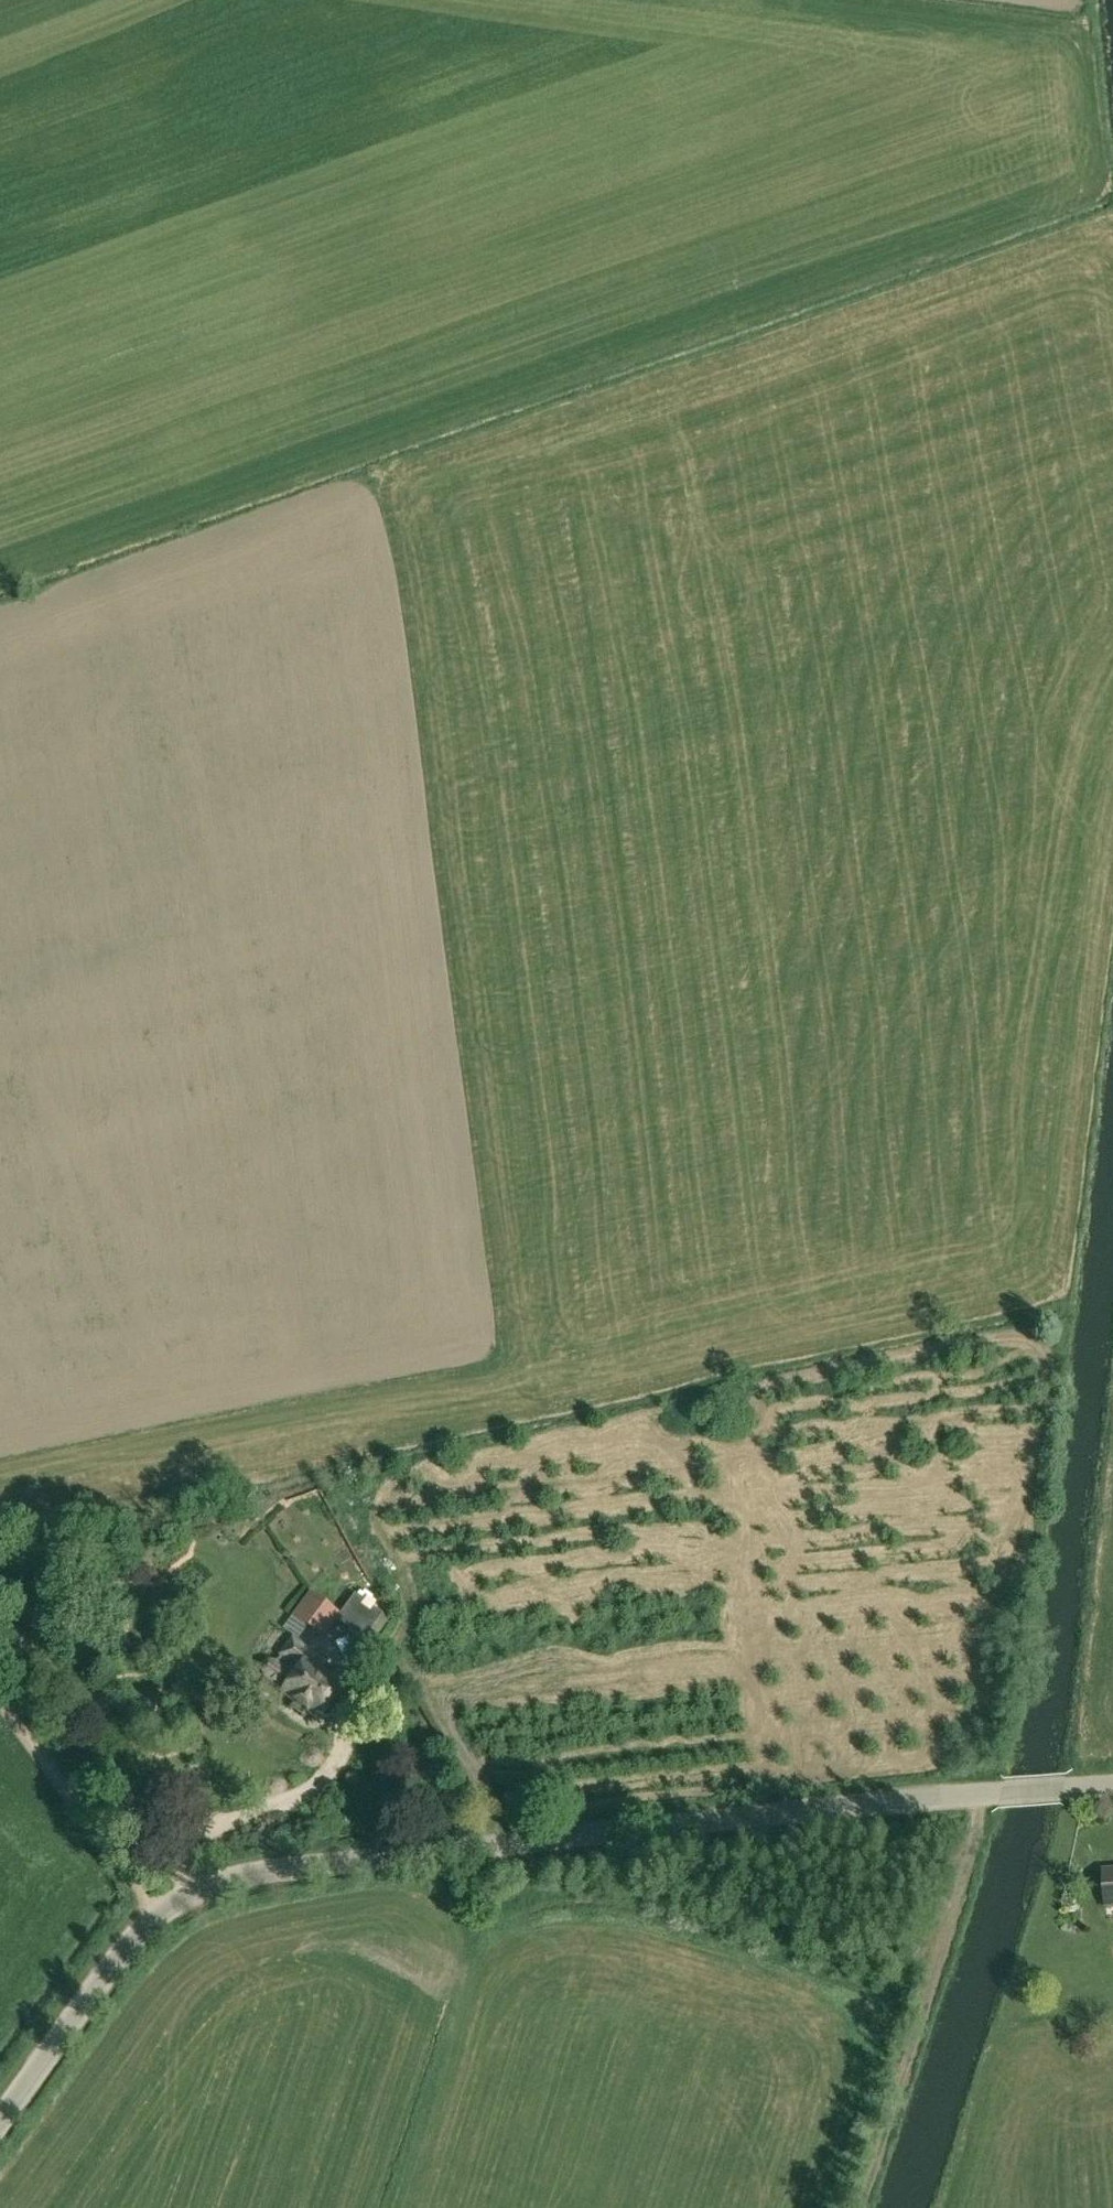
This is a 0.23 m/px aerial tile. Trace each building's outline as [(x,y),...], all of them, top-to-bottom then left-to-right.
[(337,1621),(350,1630),(349,1633),(364,1643),(365,1641),(372,1646),(390,1621),(356,1594),(340,1615),(312,1595),(310,1593),(281,1631),(293,1638),(304,1623),(324,1638),(337,1621)] [(266,1676),(284,1690),(282,1693),(320,1722),(345,1689),(322,1671),(327,1664),(295,1639),(278,1661),(274,1659),(268,1658),(263,1660),(261,1663),(260,1667),(261,1672),(266,1676)]
